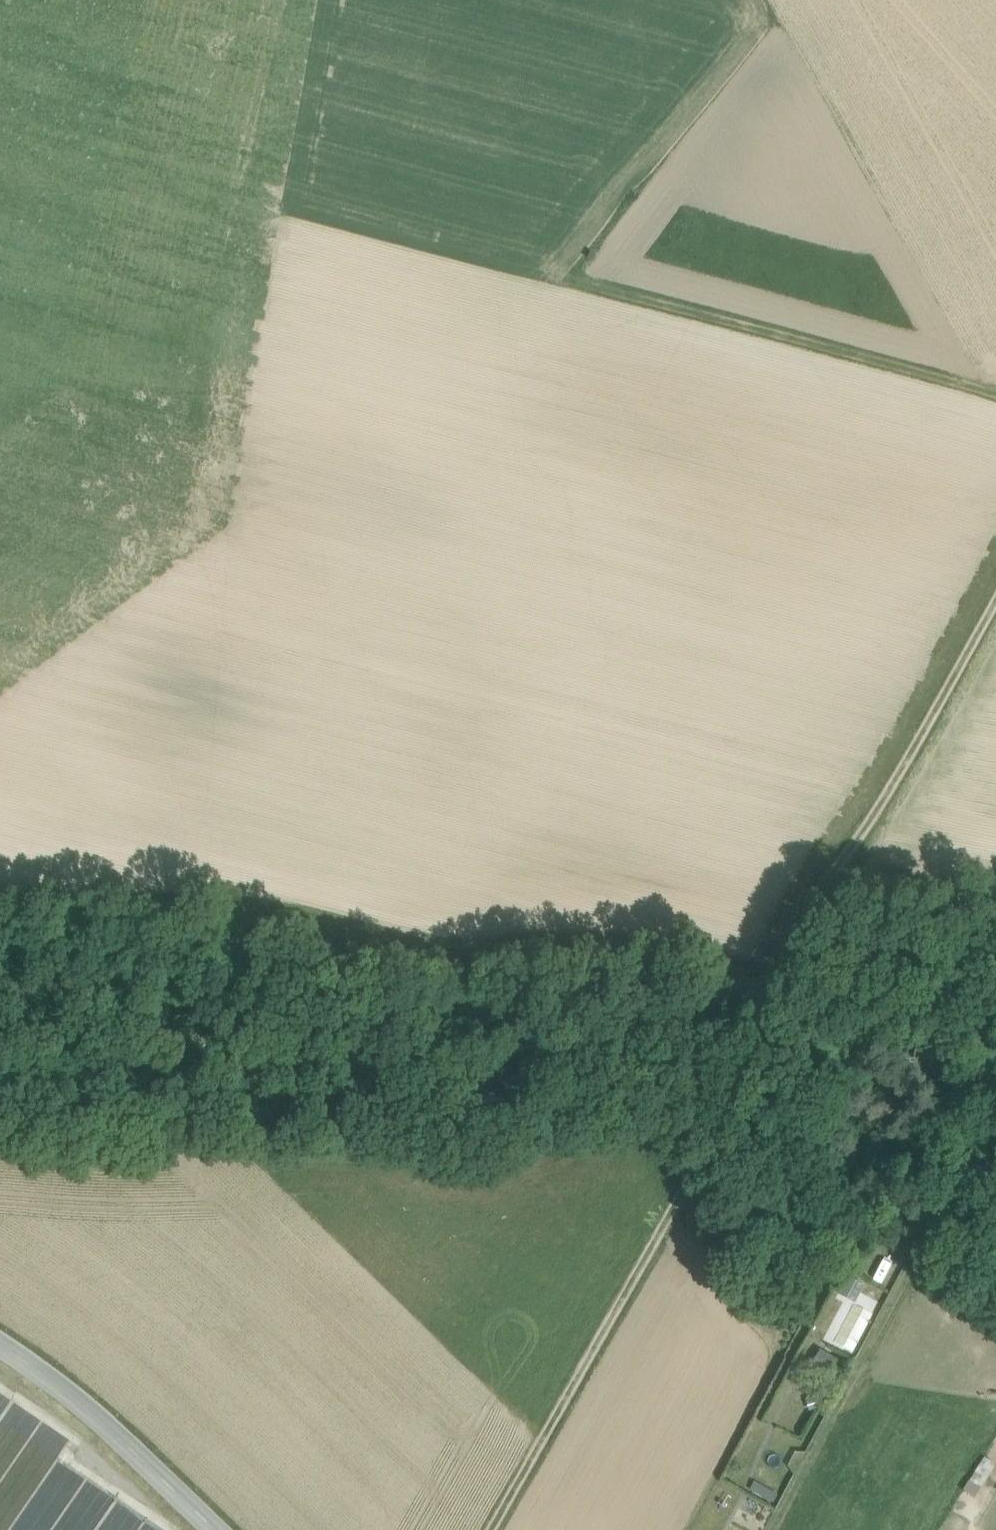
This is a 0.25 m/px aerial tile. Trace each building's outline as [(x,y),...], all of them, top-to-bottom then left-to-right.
[(835,1293),(854,1303),(864,1285),(844,1275),(835,1293)] [(856,1351),(873,1312),(844,1300),(827,1339),(856,1351)] [(810,1371),(837,1383),(846,1364),(819,1352),(810,1371)]
